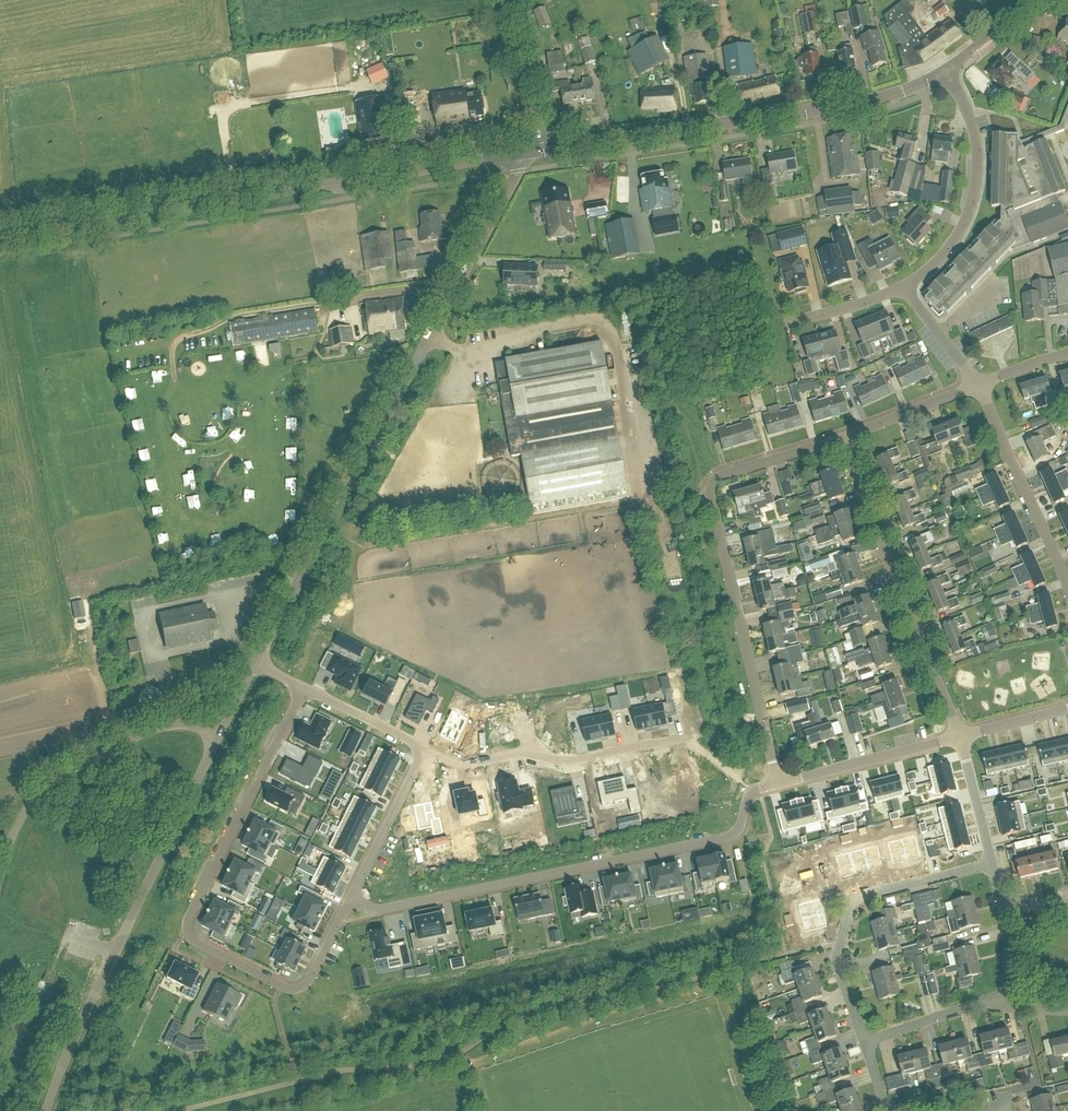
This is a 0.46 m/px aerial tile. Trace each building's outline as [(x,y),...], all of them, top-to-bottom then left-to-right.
[(915,11),(907,0),(885,17),(890,31),(904,48),(899,52),(904,70),(922,64),(961,35),(951,21),(927,38),(910,16),(915,11)] [(949,12),(943,3),(932,11),(933,12),(925,18),(931,25),(949,12)] [(820,32),(815,6),(804,8),(805,14),(800,15),(804,35),(820,32)] [(861,37),(865,52),(869,51),(873,67),(887,63),(884,52),(886,52),(879,31),(868,35),(866,27),(869,26),(863,6),(849,9),(853,30),(860,28),(863,36),(861,37)] [(919,25),(925,21),(918,10),(912,14),(919,25)] [(850,21),(848,12),(835,16),(838,28),(844,27),(843,23),(850,21)] [(1067,18),(1056,40),(1067,46),(1067,18)] [(645,29),(643,22),(630,27),(632,33),(645,29)] [(785,28),(778,30),(781,39),(788,36),(785,28)] [(649,41),(645,32),(628,41),(633,50),(627,53),(639,76),(670,61),(658,37),(649,41)] [(836,52),(835,43),(825,44),(826,53),(836,52)] [(756,75),(752,45),(725,48),(730,79),(756,75)] [(852,51),(852,45),(844,47),(844,52),(838,53),(840,72),(856,70),(853,50),(852,51)] [(596,63),(591,47),(581,50),(586,66),(596,63)] [(816,55),(815,49),(807,50),(808,56),(803,57),(803,58),(799,58),(797,62),(797,68),(801,70),(805,70),(806,77),(821,75),(818,55),(816,55)] [(565,72),(563,52),(547,54),(550,74),(565,72)] [(711,79),(707,55),(683,58),(687,83),(711,79)] [(1020,64),(1011,56),(1005,62),(1002,59),(994,68),(993,67),(988,72),(989,73),(988,74),(1004,89),(1013,79),(1011,78),(1015,73),(1026,83),(1034,76),(1020,63),(1020,64)] [(376,88),(390,78),(380,65),(366,75),(376,88)] [(908,78),(915,78),(914,69),(907,70),(908,78)] [(780,95),(775,77),(737,86),(742,109),(759,105),(758,100),(780,95)] [(583,87),(578,88),(580,104),(596,102),(593,79),(584,80),(583,87)] [(564,106),(580,104),(578,88),(572,88),(570,82),(551,84),(553,93),(562,91),(564,106)] [(708,87),(708,85),(690,88),(692,99),(693,98),(694,105),(710,103),(709,93),(710,93),(709,87),(708,87)] [(411,91),(414,107),(424,105),(421,89),(411,91)] [(676,112),(675,89),(641,91),(641,110),(657,110),(657,113),(676,112)] [(465,96),(464,92),(432,97),(437,128),(470,123),(469,120),(484,118),(480,94),(465,96)] [(1026,97),(1014,92),(1007,107),(1017,111),(1020,105),(1022,106),(1026,97)] [(388,126),(384,99),(355,103),(361,144),(388,140),(386,127),(388,126)] [(1064,131),(1067,120),(1067,119),(1065,118),(1061,128),(1030,141),(1031,144),(1064,131)] [(892,193),(922,201),(950,204),(954,174),(943,172),(941,188),(923,186),(925,168),(909,163),(912,152),(914,152),(917,139),(899,134),(896,147),(905,150),(901,161),(892,193)] [(1030,141),(1021,144),(1020,144),(1018,144),(1018,137),(1006,136),(993,136),(990,208),(1000,208),(1000,224),(998,223),(993,229),(990,227),(976,241),(978,243),(968,254),(965,252),(951,266),(953,268),(943,279),(941,277),(926,291),(929,293),(923,299),(931,307),(929,310),(937,318),(943,312),(945,314),(1009,250),(1011,252),(1067,230),(1067,228),(1059,205),(1055,206),(1052,198),(1064,193),(1045,142),(1032,147),(1030,141)] [(851,147),(850,137),(827,140),(833,179),(860,176),(858,156),(856,157),(854,146),(851,147)] [(952,139),(934,137),(931,160),(948,162),(949,153),(950,153),(952,139)] [(879,156),(878,152),(865,154),(868,172),(887,169),(885,156),(879,156)] [(796,170),(794,153),(768,157),(770,169),(761,170),(764,186),(773,185),(771,174),(796,170)] [(720,187),(722,202),(729,201),(726,182),(753,178),(750,160),(723,164),(725,174),(718,175),(720,187)] [(657,231),(678,228),(671,189),(670,189),(668,180),(665,180),(663,173),(643,177),(645,190),(641,191),(644,213),(653,211),(657,231)] [(852,194),(851,188),(823,192),(824,197),(816,198),(818,211),(826,209),(827,216),(855,212),(854,207),(861,206),(859,193),(852,194)] [(576,235),(568,190),(542,194),(546,215),(543,216),(545,225),(547,225),(550,239),(576,235)] [(605,202),(585,205),(588,219),(608,216),(605,202)] [(725,216),(734,216),(733,204),(724,205),(725,216)] [(907,238),(905,240),(912,246),(913,244),(915,246),(917,244),(918,245),(924,239),(923,238),(930,230),(925,226),(931,219),(919,208),(906,222),(909,225),(902,233),(907,238)] [(870,218),(876,226),(887,219),(881,210),(870,218)] [(442,226),(440,213),(422,215),(424,228),(420,228),(422,243),(447,240),(446,225),(442,226)] [(609,225),(618,279),(645,275),(636,221),(609,225)] [(803,229),(777,235),(780,248),(806,242),(803,229)] [(407,244),(405,231),(393,233),(400,278),(406,278),(405,273),(434,268),(432,256),(417,258),(414,243),(407,244)] [(851,248),(845,231),(831,236),(834,246),(820,251),(823,259),(818,261),(827,287),(850,279),(842,251),(851,248)] [(392,259),(389,232),(361,236),(366,272),(386,269),(385,260),(392,259)] [(898,259),(888,239),(873,247),(869,239),(857,246),(864,262),(872,258),(878,269),(884,266),(885,268),(891,265),(891,263),(898,259)] [(1050,281),(1052,308),(1059,307),(1060,316),(1067,315),(1067,245),(1048,249),(1055,281),(1050,281)] [(795,291),(796,294),(805,291),(804,288),(806,288),(802,272),(804,271),(802,262),(796,263),(794,257),(778,261),(781,270),(783,270),(789,292),(795,291)] [(566,263),(544,262),(544,271),(565,272),(566,263)] [(858,265),(861,276),(867,274),(864,263),(858,265)] [(539,267),(522,267),(518,267),(518,266),(506,266),(505,285),(538,287),(539,267)] [(1043,309),(1052,308),(1050,281),(1033,283),(1034,294),(1022,296),(1025,322),(1044,320),(1043,309)] [(409,331),(405,299),(367,304),(371,335),(409,331)] [(319,333),(315,309),(230,323),(234,347),(319,333)] [(884,313),(870,318),(878,339),(886,336),(891,348),(905,342),(900,329),(892,332),(884,313)] [(1001,320),(1006,330),(1012,328),(1007,317),(1001,320)] [(869,343),(878,339),(870,318),(855,325),(863,345),(857,348),(862,360),(874,355),(869,343)] [(630,326),(629,320),(619,322),(620,328),(630,326)] [(1006,330),(1001,320),(996,322),(1001,333),(1006,330)] [(996,322),(990,325),(995,335),(1001,333),(996,322)] [(990,338),(995,335),(990,325),(985,327),(990,338)] [(354,344),(352,327),(329,330),(332,348),(354,344)] [(990,338),(985,327),(979,330),(984,340),(990,338)] [(984,340),(979,330),(974,332),(979,343),(984,340)] [(834,332),(819,336),(826,360),(834,358),(837,373),(850,369),(845,351),(839,353),(834,332)] [(979,343),(974,332),(968,335),(973,346),(979,343)] [(816,363),(826,360),(819,336),(803,341),(809,361),(802,363),(806,377),(819,373),(816,363)] [(508,369),(497,371),(512,457),(521,455),(532,515),(629,498),(627,486),(617,488),(608,440),(618,438),(611,402),(612,402),(602,344),(506,361),(508,369)] [(909,367),(916,383),(930,376),(921,357),(915,360),(916,364),(909,367)] [(891,359),(884,362),(887,368),(894,365),(891,359)] [(916,383),(909,367),(902,370),(900,367),(893,370),(902,389),(916,383)] [(1059,375),(1063,389),(1067,387),(1067,372),(1059,375)] [(846,387),(843,376),(836,378),(839,389),(846,387)] [(876,382),(869,386),(877,401),(891,395),(882,376),(875,379),(876,382)] [(1033,383),(1041,409),(1047,407),(1044,400),(1046,400),(1044,395),(1051,393),(1046,379),(1033,383)] [(818,381),(800,386),(802,395),(820,390),(818,381)] [(1030,399),(1032,404),(1033,404),(1035,411),(1041,409),(1033,383),(1020,387),(1024,401),(1030,399)] [(863,408),(877,401),(869,386),(862,389),(861,386),(854,389),(863,408)] [(780,396),(788,394),(785,387),(778,390),(780,396)] [(835,398),(827,400),(832,418),(848,413),(842,392),(834,395),(835,398)] [(815,423),(832,418),(827,400),(818,403),(817,400),(809,402),(815,423)] [(789,412),(781,414),(786,432),(803,427),(796,406),(788,408),(789,412)] [(715,418),(712,407),(705,409),(708,420),(715,418)] [(769,437),(786,432),(781,414),(772,417),(771,413),(763,416),(769,437)] [(1046,425),(1044,417),(1030,421),(1032,429),(1046,425)] [(719,420),(712,419),(710,428),(717,429),(719,420)] [(743,426),(735,428),(740,446),(757,441),(750,420),(742,422),(743,426)] [(945,426),(951,442),(962,438),(968,451),(983,444),(975,426),(962,431),(958,421),(945,426)] [(951,442),(945,426),(932,431),(936,442),(927,445),(926,443),(916,440),(928,470),(935,468),(930,457),(942,452),(940,447),(951,442)] [(1055,437),(1050,426),(1034,433),(1037,439),(1026,444),(1035,463),(1058,453),(1056,447),(1053,448),(1049,440),(1055,437)] [(740,446),(735,428),(726,431),(725,427),(717,430),(724,451),(740,446)] [(1024,434),(1011,440),(1016,449),(1028,442),(1024,434)] [(920,456),(914,442),(907,445),(913,458),(920,456)] [(882,473),(893,468),(890,461),(900,457),(897,449),(887,453),(888,454),(876,459),(882,473)] [(964,457),(957,459),(959,466),(967,464),(964,457)] [(1059,461),(1062,468),(1067,465),(1067,463),(1066,458),(1059,461)] [(981,463),(961,470),(965,480),(985,472),(981,463)] [(893,468),(882,473),(888,487),(899,482),(900,484),(910,480),(906,472),(896,476),(893,468)] [(1067,480),(1067,473),(1067,472),(1061,475),(1061,473),(1055,476),(1051,469),(1040,474),(1047,490),(1067,480)] [(780,481),(791,477),(789,470),(778,473),(780,481)] [(810,486),(812,493),(840,484),(835,470),(821,475),(823,481),(810,486)] [(946,488),(965,480),(961,470),(954,473),(955,477),(945,480),(944,484),(946,488)] [(975,492),(979,500),(1003,489),(995,473),(984,478),(987,485),(981,488),(981,489),(975,492)] [(791,477),(780,481),(785,496),(792,494),(790,487),(796,485),(795,480),(792,481),(791,477)] [(1047,490),(1054,505),(1065,500),(1062,493),(1067,490),(1067,480),(1047,490)] [(157,482),(147,485),(148,492),(159,489),(157,482)] [(966,483),(951,490),(954,496),(969,489),(966,483)] [(840,484),(812,493),(815,499),(828,495),(830,501),(844,497),(840,484)] [(760,517),(760,518),(762,518),(758,503),(764,501),(766,507),(775,504),(771,493),(763,495),(761,487),(747,491),(755,518),(760,517)] [(1009,504),(1003,489),(979,500),(982,506),(988,504),(989,505),(995,502),(998,509),(1009,504)] [(760,518),(760,517),(755,518),(747,491),(734,495),(738,509),(745,507),(751,527),(762,523),(760,518)] [(893,501),(899,515),(910,510),(907,503),(917,499),(914,491),(904,495),(904,497),(893,501)] [(951,507),(946,496),(941,498),(945,509),(951,507)] [(788,516),(784,500),(776,503),(780,518),(788,516)] [(822,511),(819,504),(803,509),(806,516),(822,511)] [(164,508),(153,509),(154,520),(165,519),(164,508)] [(910,510),(899,515),(904,529),(916,524),(916,526),(926,522),(923,514),(913,518),(910,510)] [(808,540),(854,524),(849,511),(835,516),(827,518),(830,527),(815,532),(817,537),(808,540)] [(1066,531),(1067,530),(1067,511),(1059,515),(1066,531)] [(825,521),(822,512),(810,516),(813,525),(825,521)] [(948,519),(945,513),(933,518),(936,524),(948,519)] [(997,539),(1020,528),(1013,513),(1002,518),(1006,525),(999,528),(1000,529),(994,531),(997,539)] [(858,538),(854,524),(808,540),(811,549),(834,541),(833,539),(842,536),(844,542),(858,538)] [(1027,544),(1020,528),(997,539),(1000,546),(1006,543),(1007,545),(1013,542),(1017,549),(1027,544)] [(915,557),(927,552),(924,545),(934,541),(930,533),(920,537),(921,539),(910,543),(915,557)] [(748,555),(776,549),(776,548),(770,550),(768,543),(760,545),(759,538),(745,541),(748,555)] [(863,544),(857,548),(860,554),(866,551),(863,544)] [(776,549),(748,555),(751,569),(765,565),(763,558),(778,555),(776,549)] [(927,552),(915,557),(921,571),(932,566),(933,568),(943,564),(942,562),(947,560),(945,554),(930,560),(927,552)] [(1015,579),(1039,568),(1031,552),(1020,557),(1024,564),(1017,567),(1018,568),(1012,571),(1015,579)] [(966,560),(963,553),(950,558),(953,565),(966,560)] [(828,565),(832,578),(859,569),(857,562),(860,561),(857,554),(841,560),(831,563),(828,556),(808,563),(811,571),(828,565)] [(665,568),(668,575),(681,570),(676,557),(670,560),(672,565),(665,568)] [(788,568),(786,559),(766,564),(769,573),(788,568)] [(972,572),(968,561),(956,566),(961,577),(972,572)] [(998,572),(995,566),(977,574),(980,580),(998,572)] [(1046,583),(1039,568),(1015,579),(1018,586),(1024,583),(1025,584),(1031,581),(1035,588),(1046,583)] [(787,576),(786,569),(772,573),(773,580),(787,576)] [(859,569),(832,578),(834,582),(842,579),(845,588),(864,582),(859,569)] [(922,574),(914,575),(916,587),(924,585),(922,574)] [(815,582),(813,575),(805,578),(808,585),(815,582)] [(927,585),(932,599),(944,594),(940,587),(951,583),(947,575),(937,579),(938,581),(927,585)] [(754,584),(757,598),(783,592),(783,590),(785,590),(783,584),(770,587),(768,581),(754,584)] [(845,595),(843,587),(825,593),(828,601),(845,595)] [(783,592),(757,598),(761,611),(775,608),(773,601),(785,598),(785,601),(796,598),(794,589),(783,592)] [(985,601),(982,593),(970,598),(973,605),(985,601)] [(853,601),(851,594),(837,599),(840,606),(853,601)] [(947,602),(944,594),(932,599),(938,613),(949,608),(950,611),(960,607),(957,598),(947,602)] [(1011,600),(1009,594),(988,600),(990,606),(1011,600)] [(1027,609),(1029,617),(1054,611),(1049,594),(1037,597),(1039,605),(1033,606),(1033,608),(1027,609)] [(837,622),(873,610),(871,604),(874,603),(872,596),(855,601),(856,606),(838,612),(841,621),(837,622)] [(1006,610),(1004,603),(993,607),(1000,625),(1006,623),(1002,611),(1006,610)] [(207,616),(205,606),(161,616),(168,649),(213,640),(210,630),(213,630),(210,615),(207,616)] [(778,607),(780,615),(793,612),(792,606),(779,609),(778,607)] [(878,623),(873,610),(837,622),(839,629),(862,622),(864,628),(878,623)] [(1058,627),(1054,611),(1029,617),(1029,618),(1023,620),(1025,626),(1031,624),(1031,625),(1037,623),(1038,624),(1044,623),(1046,630),(1058,627)] [(793,612),(780,615),(781,623),(764,627),(767,640),(795,634),(794,629),(786,631),(786,629),(790,628),(788,622),(795,620),(793,612)] [(943,627),(949,641),(960,637),(957,629),(967,625),(964,617),(954,621),(955,623),(943,627)] [(851,641),(865,636),(862,629),(849,633),(851,641)] [(797,643),(795,634),(767,640),(770,654),(784,651),(783,644),(788,643),(788,645),(797,643)] [(338,636),(334,644),(352,653),(356,645),(338,636)] [(867,643),(865,636),(851,641),(854,647),(867,643)] [(845,657),(848,665),(856,662),(887,652),(885,645),(888,644),(885,637),(869,643),(871,649),(845,657)] [(960,637),(949,641),(954,655),(966,650),(967,653),(977,649),(974,641),(963,645),(960,637)] [(989,642),(983,644),(987,654),(999,649),(995,639),(989,642)] [(133,650),(141,648),(140,640),(131,642),(133,650)] [(788,658),(801,655),(799,647),(786,650),(788,658)] [(986,652),(984,647),(971,651),(973,657),(986,652)] [(842,667),(837,649),(827,651),(832,670),(842,667)] [(856,662),(859,671),(876,665),(878,669),(892,665),(887,652),(856,662)] [(777,683),(791,679),(800,677),(797,664),(803,663),(801,655),(788,658),(790,665),(774,669),(777,683)] [(335,657),(327,671),(339,677),(336,684),(350,691),(361,670),(335,657)] [(834,671),(823,673),(825,681),(837,679),(846,677),(845,672),(835,674),(834,671)] [(871,671),(860,675),(862,682),(874,678),(871,671)] [(416,673),(413,679),(421,684),(424,677),(416,673)] [(800,677),(791,679),(777,683),(780,697),(794,693),(796,693),(798,699),(812,696),(810,689),(811,689),(809,682),(802,684),(800,677)] [(370,682),(363,695),(386,707),(389,701),(396,704),(407,683),(399,679),(392,693),(379,687),(380,685),(373,681),(372,683),(370,682)] [(876,687),(874,681),(861,685),(864,692),(876,687)] [(872,704),(901,694),(897,681),(883,686),(886,692),(870,698),(872,703),(872,704)] [(671,690),(664,691),(667,704),(674,702),(671,690)] [(861,707),(864,714),(883,708),(887,722),(902,717),(899,709),(906,707),(901,694),(872,704),(861,707)] [(417,695),(405,719),(419,726),(427,711),(432,714),(439,700),(433,697),(431,702),(417,695)] [(809,711),(807,699),(786,704),(789,716),(809,711)] [(844,713),(843,702),(835,704),(836,714),(844,713)] [(662,703),(648,706),(652,727),(667,724),(662,703)] [(648,706),(633,709),(637,730),(652,727),(648,706)] [(453,711),(440,736),(456,744),(468,719),(453,711)] [(611,713),(596,716),(601,738),(616,735),(611,713)] [(813,715),(822,743),(835,739),(831,725),(823,727),(818,713),(813,715)] [(305,724),(297,740),(319,751),(327,735),(326,735),(332,723),(317,715),(312,724),(314,725),(312,728),(305,724)] [(801,746),(803,749),(822,743),(813,715),(808,717),(810,722),(795,727),(801,744),(800,744),(801,746)] [(596,716),(581,720),(586,741),(601,738),(596,716)] [(873,741),(885,738),(884,733),(872,736),(873,741)] [(368,735),(365,741),(371,744),(374,738),(368,735)] [(1053,742),(1058,763),(1067,761),(1067,744),(1067,739),(1053,742)] [(1053,742),(1039,745),(1044,767),(1058,763),(1053,742)] [(1024,744),(1010,748),(1015,769),(1029,766),(1024,744)] [(1010,748),(996,751),(1001,772),(1015,769),(1010,748)] [(379,749),(373,762),(394,773),(401,760),(379,749)] [(996,751),(982,754),(987,776),(1001,772),(996,751)] [(287,760),(280,774),(304,786),(311,772),(317,775),(323,763),(309,756),(303,768),(287,760)] [(912,761),(913,768),(921,767),(919,759),(912,761)] [(373,762),(366,775),(388,786),(394,773),(373,762)] [(950,763),(929,768),(932,783),(954,777),(950,763)] [(663,770),(640,775),(645,798),(667,794),(667,798),(675,796),(672,783),(666,784),(663,770)] [(334,771),(321,797),(331,802),(343,776),(334,771)] [(916,797),(925,796),(922,774),(912,775),(916,797)] [(366,775),(360,788),(382,799),(388,786),(366,775)] [(900,776),(886,780),(891,801),(906,797),(900,776)] [(954,777),(932,783),(936,797),(958,791),(954,777)] [(625,778),(598,783),(603,807),(614,805),(613,803),(629,800),(632,814),(641,812),(637,789),(628,791),(625,778)] [(886,780),(872,783),(877,805),(891,801),(886,780)] [(500,794),(497,795),(499,804),(502,804),(504,814),(523,810),(522,808),(534,806),(531,790),(519,792),(517,782),(498,786),(500,794)] [(856,787),(842,791),(849,817),(870,812),(868,804),(861,806),(856,787)] [(269,796),(266,802),(288,813),(293,803),(301,807),(305,797),(288,788),(285,794),(272,788),(268,795),(269,796)] [(574,788),(552,793),(557,819),(573,816),(575,822),(587,819),(584,802),(577,804),(574,788)] [(833,813),(827,815),(829,822),(849,817),(842,791),(828,794),(833,813)] [(469,792),(455,795),(460,817),(479,813),(480,818),(488,816),(485,800),(477,802),(476,795),(470,796),(469,792)] [(355,797),(348,810),(370,821),(377,808),(355,797)] [(811,799),(797,802),(804,829),(824,823),(822,816),(816,817),(811,799)] [(431,802),(414,806),(419,830),(432,827),(434,835),(443,833),(439,818),(434,819),(431,802)] [(788,825),(781,826),(783,834),(804,829),(797,802),(783,806),(788,825)] [(998,822),(1021,817),(1018,802),(994,808),(998,822)] [(961,804),(939,810),(943,824),(965,819),(961,804)] [(888,809),(889,819),(907,817),(906,807),(888,809)] [(920,809),(923,824),(933,822),(929,807),(920,809)] [(1034,808),(1036,824),(1044,824),(1042,808),(1034,808)] [(348,810),(342,823),(364,834),(370,821),(348,810)] [(862,816),(864,826),(880,823),(879,813),(862,816)] [(639,817),(618,821),(620,830),(641,825),(639,817)] [(1001,837),(1025,831),(1021,817),(998,822),(1001,837)] [(914,832),(921,831),(918,818),(911,820),(914,832)] [(965,819),(943,824),(947,838),(968,833),(965,819)] [(249,834),(275,847),(281,834),(284,828),(271,822),(268,828),(256,822),(250,833),(249,834)] [(839,822),(824,827),(827,836),(842,831),(839,822)] [(342,823),(336,835),(358,846),(364,834),(342,823)] [(308,829),(305,835),(310,838),(314,832),(308,829)] [(798,836),(801,842),(814,836),(812,830),(798,836)] [(595,831),(585,833),(586,839),(596,837),(595,831)] [(968,833),(947,838),(950,853),(972,847),(968,833)] [(275,847),(249,834),(249,835),(244,846),(255,852),(252,858),(264,864),(267,858),(267,857),(272,846),(275,847)] [(336,835),(329,848),(351,859),(358,846),(336,835)] [(916,835),(901,839),(907,861),(921,858),(916,835)] [(933,835),(926,837),(931,852),(938,850),(933,835)] [(1052,842),(1050,836),(1040,838),(1042,844),(1052,842)] [(901,839),(887,843),(893,865),(907,861),(901,839)] [(1025,842),(1026,848),(1037,845),(1035,839),(1025,842)] [(941,849),(948,848),(946,840),(939,842),(941,849)] [(1058,844),(1060,850),(1067,848),(1067,841),(1058,844)] [(1025,842),(1014,844),(1016,851),(1026,848),(1025,842)] [(309,844),(303,855),(309,858),(315,848),(309,844)] [(878,845),(863,849),(869,871),(883,867),(878,845)] [(500,846),(491,848),(493,856),(502,854),(500,846)] [(296,849),(293,853),(301,857),(303,852),(296,849)] [(863,849),(849,852),(855,875),(869,871),(863,849)] [(849,852),(835,856),(841,878),(855,875),(849,852)] [(1042,856),(1046,873),(1059,870),(1055,853),(1042,856)] [(711,858),(716,884),(729,881),(730,884),(737,883),(733,866),(727,867),(724,856),(711,859),(711,858)] [(1033,876),(1046,873),(1042,856),(1029,859),(1033,876)] [(325,858),(318,871),(340,882),(346,869),(325,858)] [(703,886),(716,884),(711,858),(710,858),(710,859),(697,861),(700,873),(693,875),(697,891),(704,890),(703,886)] [(1033,876),(1029,859),(1016,862),(1020,879),(1033,876)] [(229,874),(255,887),(255,886),(250,884),(256,872),(253,870),(255,866),(249,863),(247,867),(236,862),(230,873),(229,873),(229,874)] [(665,867),(664,867),(670,896),(683,893),(682,884),(686,883),(684,877),(680,877),(678,865),(665,868),(665,867)] [(656,898),(670,896),(664,867),(663,868),(663,869),(651,871),(653,883),(647,884),(649,898),(656,896),(656,898)] [(190,906),(206,873),(201,871),(185,904),(190,906)] [(318,871),(312,884),(333,895),(340,882),(318,871)] [(246,905),(255,887),(229,874),(228,875),(229,875),(224,887),(234,892),(231,898),(246,905)] [(617,877),(623,903),(636,900),(636,901),(643,899),(640,886),(633,887),(631,875),(618,878),(618,877),(617,877)] [(623,903),(617,877),(616,877),(617,878),(604,881),(607,893),(600,894),(603,908),(610,906),(609,903),(622,900),(622,903),(623,903)] [(594,898),(585,900),(582,886),(565,889),(567,898),(563,899),(565,907),(568,906),(570,915),(581,913),(582,918),(598,915),(594,898)] [(540,894),(514,899),(518,916),(528,914),(529,920),(554,915),(551,900),(542,902),(540,894)] [(298,909),(322,920),(322,919),(321,919),(327,908),(304,896),(298,909)] [(954,911),(947,913),(948,919),(955,917),(975,912),(972,897),(951,903),(954,911)] [(820,899),(798,904),(801,919),(824,913),(820,899)] [(232,926),(233,925),(230,924),(236,913),(239,914),(242,908),(229,901),(226,908),(216,902),(210,914),(209,913),(209,914),(232,926)] [(263,903),(259,911),(265,914),(269,906),(263,903)] [(731,904),(721,906),(723,914),(732,913),(732,912),(731,904)] [(927,906),(921,908),(924,922),(931,920),(927,906)] [(921,908),(914,909),(918,924),(924,922),(921,908)] [(322,920),(298,909),(292,921),(298,924),(296,928),(302,931),(304,927),(315,932),(320,921),(321,921),(322,920)] [(697,909),(681,912),(683,922),(699,919),(697,909)] [(881,921),(871,923),(874,937),(895,932),(892,920),(897,919),(894,909),(879,913),(881,921)] [(492,910),(466,915),(470,932),(489,928),(491,937),(505,934),(502,921),(495,923),(492,910)] [(975,912),(955,917),(959,931),(979,925),(975,912)] [(428,915),(435,947),(457,942),(454,927),(446,928),(443,915),(441,915),(440,913),(428,915)] [(824,913),(801,919),(805,933),(827,927),(824,913)] [(232,926),(209,914),(208,915),(209,916),(203,927),(214,932),(211,938),(224,944),(227,938),(226,938),(232,926)] [(255,915),(253,919),(260,923),(263,918),(255,915)] [(415,920),(418,934),(411,936),(415,951),(435,947),(428,915),(416,918),(417,920),(415,920)] [(935,923),(927,924),(929,932),(936,931),(935,923)] [(603,928),(595,929),(596,939),(605,937),(603,928)] [(376,961),(387,958),(390,970),(411,965),(408,955),(401,956),(399,945),(391,946),(390,940),(387,940),(385,931),(370,934),(376,961)] [(559,931),(550,932),(552,944),(561,942),(559,931)] [(895,932),(874,937),(878,951),(899,946),(895,932)] [(288,940),(282,952),(300,961),(306,949),(298,945),(296,944),(295,944),(297,940),(291,937),(289,941),(288,940)] [(946,937),(931,941),(933,947),(947,943),(946,937)] [(925,942),(916,944),(918,950),(927,948),(925,942)] [(947,943),(933,947),(934,953),(949,949),(947,943)] [(916,944),(902,948),(904,955),(918,951),(916,944)] [(956,965),(946,968),(946,969),(977,961),(973,947),(953,952),(956,965)] [(509,950),(502,952),(504,958),(511,957),(509,950)] [(918,951),(904,955),(905,961),(919,957),(918,951)] [(294,973),(300,961),(282,952),(276,964),(278,964),(276,968),(282,971),(283,967),(284,968),(286,969),(294,973)] [(463,958),(456,959),(459,969),(465,968),(463,958)] [(977,961),(946,969),(948,975),(958,972),(960,979),(956,980),(959,990),(973,986),(971,977),(980,975),(977,961)] [(176,964),(174,963),(173,965),(166,979),(185,988),(182,995),(193,1001),(198,990),(192,986),(197,977),(198,975),(196,974),(189,971),(189,970),(184,968),(176,964)] [(892,967),(872,973),(875,987),(896,982),(903,980),(902,975),(895,977),(892,967)] [(798,990),(820,982),(819,978),(815,979),(812,970),(796,976),(793,969),(781,974),(781,975),(777,976),(781,987),(785,985),(785,986),(796,982),(798,990)] [(362,970),(353,971),(357,989),(365,987),(362,970)] [(933,974),(927,976),(932,996),(938,994),(933,974)] [(927,976),(920,977),(925,997),(932,996),(927,976)] [(801,998),(791,1002),(792,1005),(795,1014),(807,1009),(805,1003),(822,997),(819,989),(822,988),(820,982),(798,990),(801,998)] [(896,982),(875,987),(879,1001),(900,996),(896,982)] [(242,997),(216,984),(203,1011),(213,1017),(216,1011),(219,1012),(219,1013),(221,1014),(222,1013),(227,1016),(231,1007),(236,1009),(242,997)] [(949,989),(941,991),(943,998),(951,996),(949,989)] [(807,1009),(795,1014),(798,1022),(799,1026),(809,1022),(812,1030),(834,1023),(832,1017),(829,1018),(826,1010),(809,1016),(807,1009)] [(808,1053),(809,1054),(821,1049),(819,1043),(836,1037),(833,1029),(836,1027),(834,1023),(812,1030),(815,1038),(799,1044),(803,1055),(808,1053)] [(998,1028),(992,1030),(998,1052),(1006,1050),(1009,1061),(1022,1058),(1018,1045),(1012,1047),(1007,1030),(999,1032),(998,1028)] [(990,1054),(998,1052),(992,1030),(987,1031),(988,1035),(979,1037),(984,1054),(977,1055),(981,1068),(992,1065),(990,1054)] [(167,1033),(162,1042),(171,1047),(176,1037),(167,1033)] [(1067,1054),(1067,1046),(1066,1038),(1051,1042),(1054,1055),(1048,1056),(1050,1064),(1047,1065),(1048,1071),(1052,1073),(1057,1072),(1056,1069),(1064,1067),(1061,1056),(1067,1054)] [(981,1068),(977,1055),(971,1057),(967,1040),(958,1042),(957,1039),(952,1040),(957,1063),(966,1060),(969,1071),(981,1068)] [(936,1066),(939,1079),(940,1079),(952,1075),(949,1065),(957,1063),(952,1040),(946,1042),(947,1045),(937,1047),(942,1065),(936,1066)] [(191,1042),(189,1041),(183,1052),(185,1053),(197,1052),(197,1042),(191,1042)] [(823,1056),(821,1049),(809,1054),(813,1066),(823,1062),(826,1070),(848,1062),(846,1057),(843,1058),(840,1050),(823,1056)] [(911,1051),(917,1073),(924,1071),(927,1082),(929,1081),(930,1085),(935,1090),(942,1088),(940,1079),(939,1079),(936,1066),(930,1068),(926,1051),(917,1053),(916,1049),(911,1051)] [(908,1075),(917,1073),(911,1051),(905,1052),(906,1055),(897,1057),(902,1075),(887,1078),(891,1091),(911,1086),(908,1075)] [(848,1062),(826,1070),(829,1078),(819,1082),(820,1085),(813,1088),(816,1096),(835,1090),(833,1084),(849,1078),(846,1069),(850,1068),(848,1062)] [(1026,1079),(1024,1070),(1017,1072),(1019,1081),(1026,1079)] [(1057,1088),(1058,1094),(1067,1092),(1067,1085),(1057,1088)] [(840,1110),(862,1102),(860,1097),(857,1099),(854,1090),(837,1096),(835,1090),(816,1096),(815,1096),(818,1104),(821,1103),(823,1107),(837,1102),(840,1110)] [(1060,1108),(1059,1107),(1055,1108),(1051,1095),(1031,1100),(1034,1110),(1046,1110),(1060,1108)] [(862,1102),(840,1110),(861,1110),(860,1109),(864,1108),(862,1102)]
